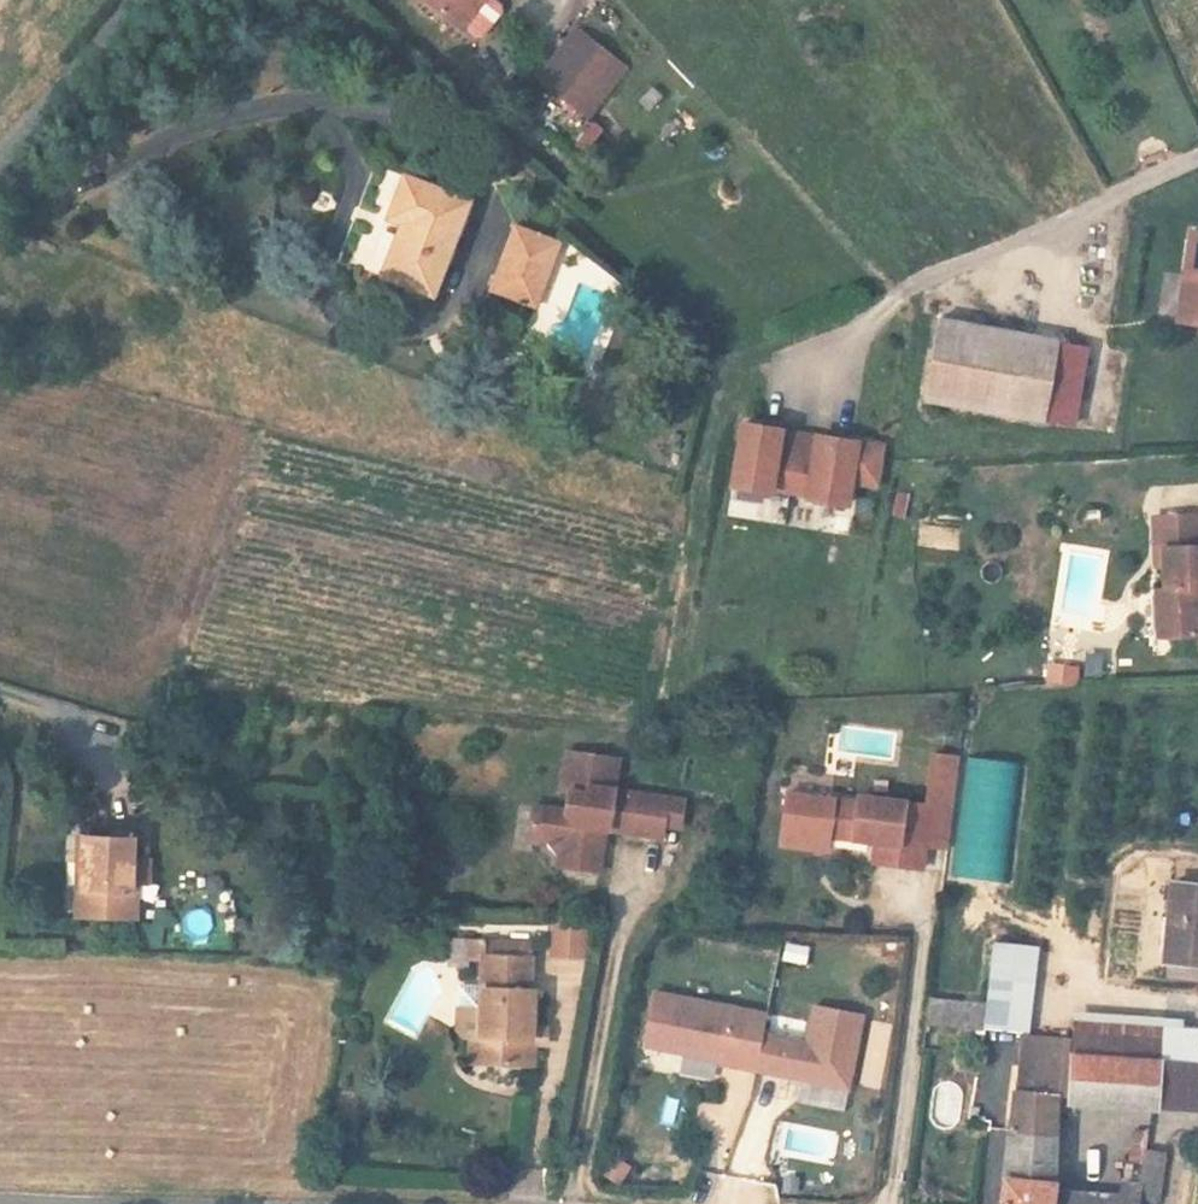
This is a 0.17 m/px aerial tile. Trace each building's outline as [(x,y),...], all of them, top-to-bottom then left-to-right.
[(430,0),(417,0),(408,11),(416,17),(430,0)] [(416,17),(454,51),(498,0),(430,0),(416,17)] [(575,142),(615,96),(570,57),(530,103),(575,142)] [(410,251),(392,304),(443,322),(477,229),(409,204),(394,246),(410,251)] [(1197,350),(1197,257),(1178,255),(1170,347),(1197,350)] [(542,328),(563,273),(521,257),(500,311),(542,328)] [(1048,364),(929,344),(915,428),(1034,448),(1048,364)] [(792,457),(795,426),(783,425),(780,456),(792,457)] [(816,528),(815,532),(854,538),(858,514),(886,519),(893,481),(826,470),(824,479),(788,473),(790,463),(751,456),(740,518),(778,525),(778,521),(816,528)] [(1156,570),(1159,614),(1149,615),(1152,664),(1197,661),(1197,624),(1197,612),(1197,567),(1156,570)] [(1045,679),(1077,683),(1079,663),(1047,659),(1045,679)] [(642,836),(643,829),(627,827),(630,797),(579,789),(575,826),(579,827),(579,833),(642,836)] [(588,894),(586,906),(611,910),(618,868),(675,876),(677,864),(681,835),(643,829),(642,836),(579,833),(577,850),(544,844),(540,873),(562,877),(570,891),(588,894)] [(791,829),(787,867),(835,873),(881,878),(878,900),(928,906),(931,883),(935,852),(913,850),(914,838),(867,831),(867,839),(839,835),(791,829)] [(132,837),(88,835),(87,883),(78,883),(76,913),(136,916),(137,887),(130,887),(132,837)] [(935,852),(931,883),(956,887),(962,843),(914,838),(913,850),(935,852)] [(588,894),(570,891),(569,903),(586,906),(588,894)] [(1165,896),(1158,977),(1197,981),(1197,899),(1165,896)] [(212,933),(208,907),(183,911),(186,937),(212,933)] [(550,921),(549,956),(587,957),(587,922),(550,921)] [(781,961),(807,964),(809,943),(783,941),(781,961)] [(475,1097),(540,1100),(542,1073),(536,1072),(539,1023),(532,1022),(535,988),(488,986),(487,1016),(486,1065),(477,1065),(475,1097)] [(982,1043),(987,1016),(939,1006),(934,1033),(982,1043)] [(1065,1042),(1150,1056),(1154,1020),(1068,1008),(1066,1023),(1065,1042)] [(1066,1023),(1030,1015),(1022,1073),(1061,1078),(1065,1042),(1066,1023)] [(478,1017),(477,1065),(486,1065),(487,1016),(478,1017)] [(773,1050),(663,1026),(652,1078),(690,1086),(691,1079),(729,1087),(726,1097),(760,1104),(768,1068),(773,1050)] [(851,1123),(866,1051),(819,1042),(811,1077),(768,1068),(760,1104),(851,1123)] [(1061,1078),(1060,1086),(1145,1100),(1146,1092),(1150,1056),(1065,1042),(1061,1078)] [(1146,1092),(1182,1098),(1187,1062),(1150,1056),(1146,1092)] [(1020,1086),(1014,1122),(1056,1127),(1060,1086),(1061,1078),(1022,1073),(1020,1086)] [(1146,1092),(1145,1100),(1181,1105),(1182,1098),(1146,1092)] [(1056,1127),(1014,1122),(1002,1203),(1144,1203),(1146,1183),(1153,1184),(1156,1137),(1133,1135),(1128,1183),(1049,1181),(1056,1127)] [(621,1182),(629,1161),(609,1153),(600,1173),(621,1182)]
